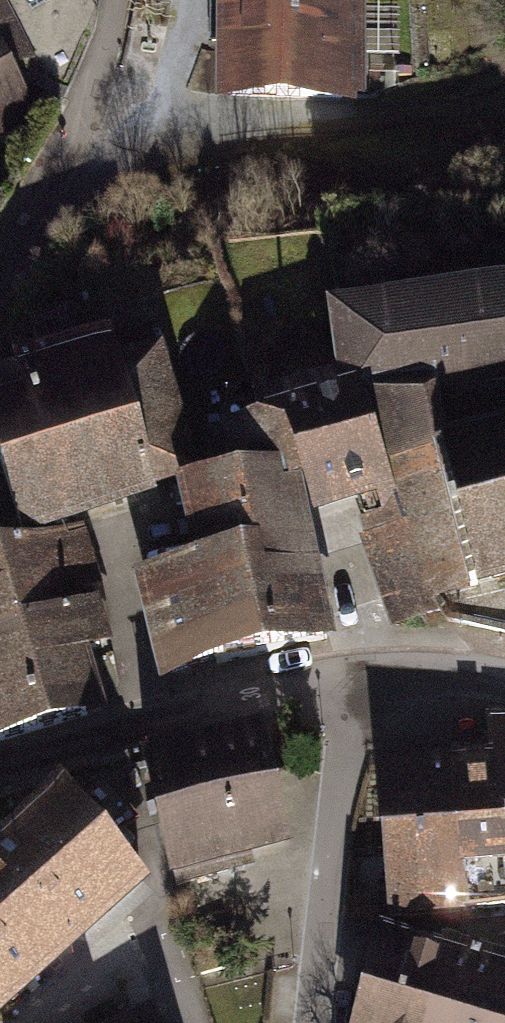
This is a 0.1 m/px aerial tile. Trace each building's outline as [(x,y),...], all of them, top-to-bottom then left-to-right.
[(3,133),(23,104),(65,80),(77,51),(70,39),(94,25),(97,11),(90,0),(0,0),(0,135),(3,133)] [(212,40),(232,40),(227,95),(342,98),(345,3),(273,0),(212,0),(212,40)] [(365,386),(383,476),(398,522),(366,533),(396,622),(439,608),(430,596),(479,584),(479,581),(504,575),(504,431),(436,449),(417,377),(450,372),(451,381),(483,376),(483,368),(504,365),(504,291),(473,296),(473,294),(413,302),(413,305),(339,315),(348,378),(362,376),(365,386)] [(110,345),(0,379),(0,397),(2,404),(0,405),(0,458),(21,526),(154,484),(118,369),(110,345)] [(156,354),(118,369),(154,484),(191,472),(156,354)] [(311,498),(383,476),(365,386),(284,413),(305,479),(311,498)] [(187,484),(201,567),(204,588),(302,569),(285,485),(305,479),(284,413),(230,431),(238,479),(187,484)] [(73,611),(65,585),(54,548),(51,538),(0,555),(0,635),(73,611)] [(73,542),(54,548),(65,585),(85,579),(73,542)] [(306,586),(302,569),(204,588),(201,567),(148,578),(156,629),(171,673),(215,658),(217,663),(326,635),(314,588),(306,586)] [(0,635),(0,740),(86,713),(75,677),(87,674),(83,662),(72,666),(69,654),(98,644),(87,607),(73,611),(0,635)] [(490,721),(494,767),(504,881),(504,720),(490,721)] [(147,768),(176,882),(214,873),(211,858),(285,839),(259,739),(147,768)] [(494,767),(452,771),(464,911),(504,906),(504,881),(494,767)] [(464,911),(452,771),(378,776),(390,916),(464,911)] [(65,794),(20,835),(96,919),(141,879),(108,843),(136,818),(101,779),(73,804),(65,794)] [(96,919),(20,835),(0,853),(0,936),(34,974),(96,919)] [(34,974),(0,936),(0,1005),(34,974)] [(503,982),(504,976),(504,959),(458,945),(457,949),(444,946),(439,963),(378,945),(355,1022),(504,1022),(504,982),(503,982)]
